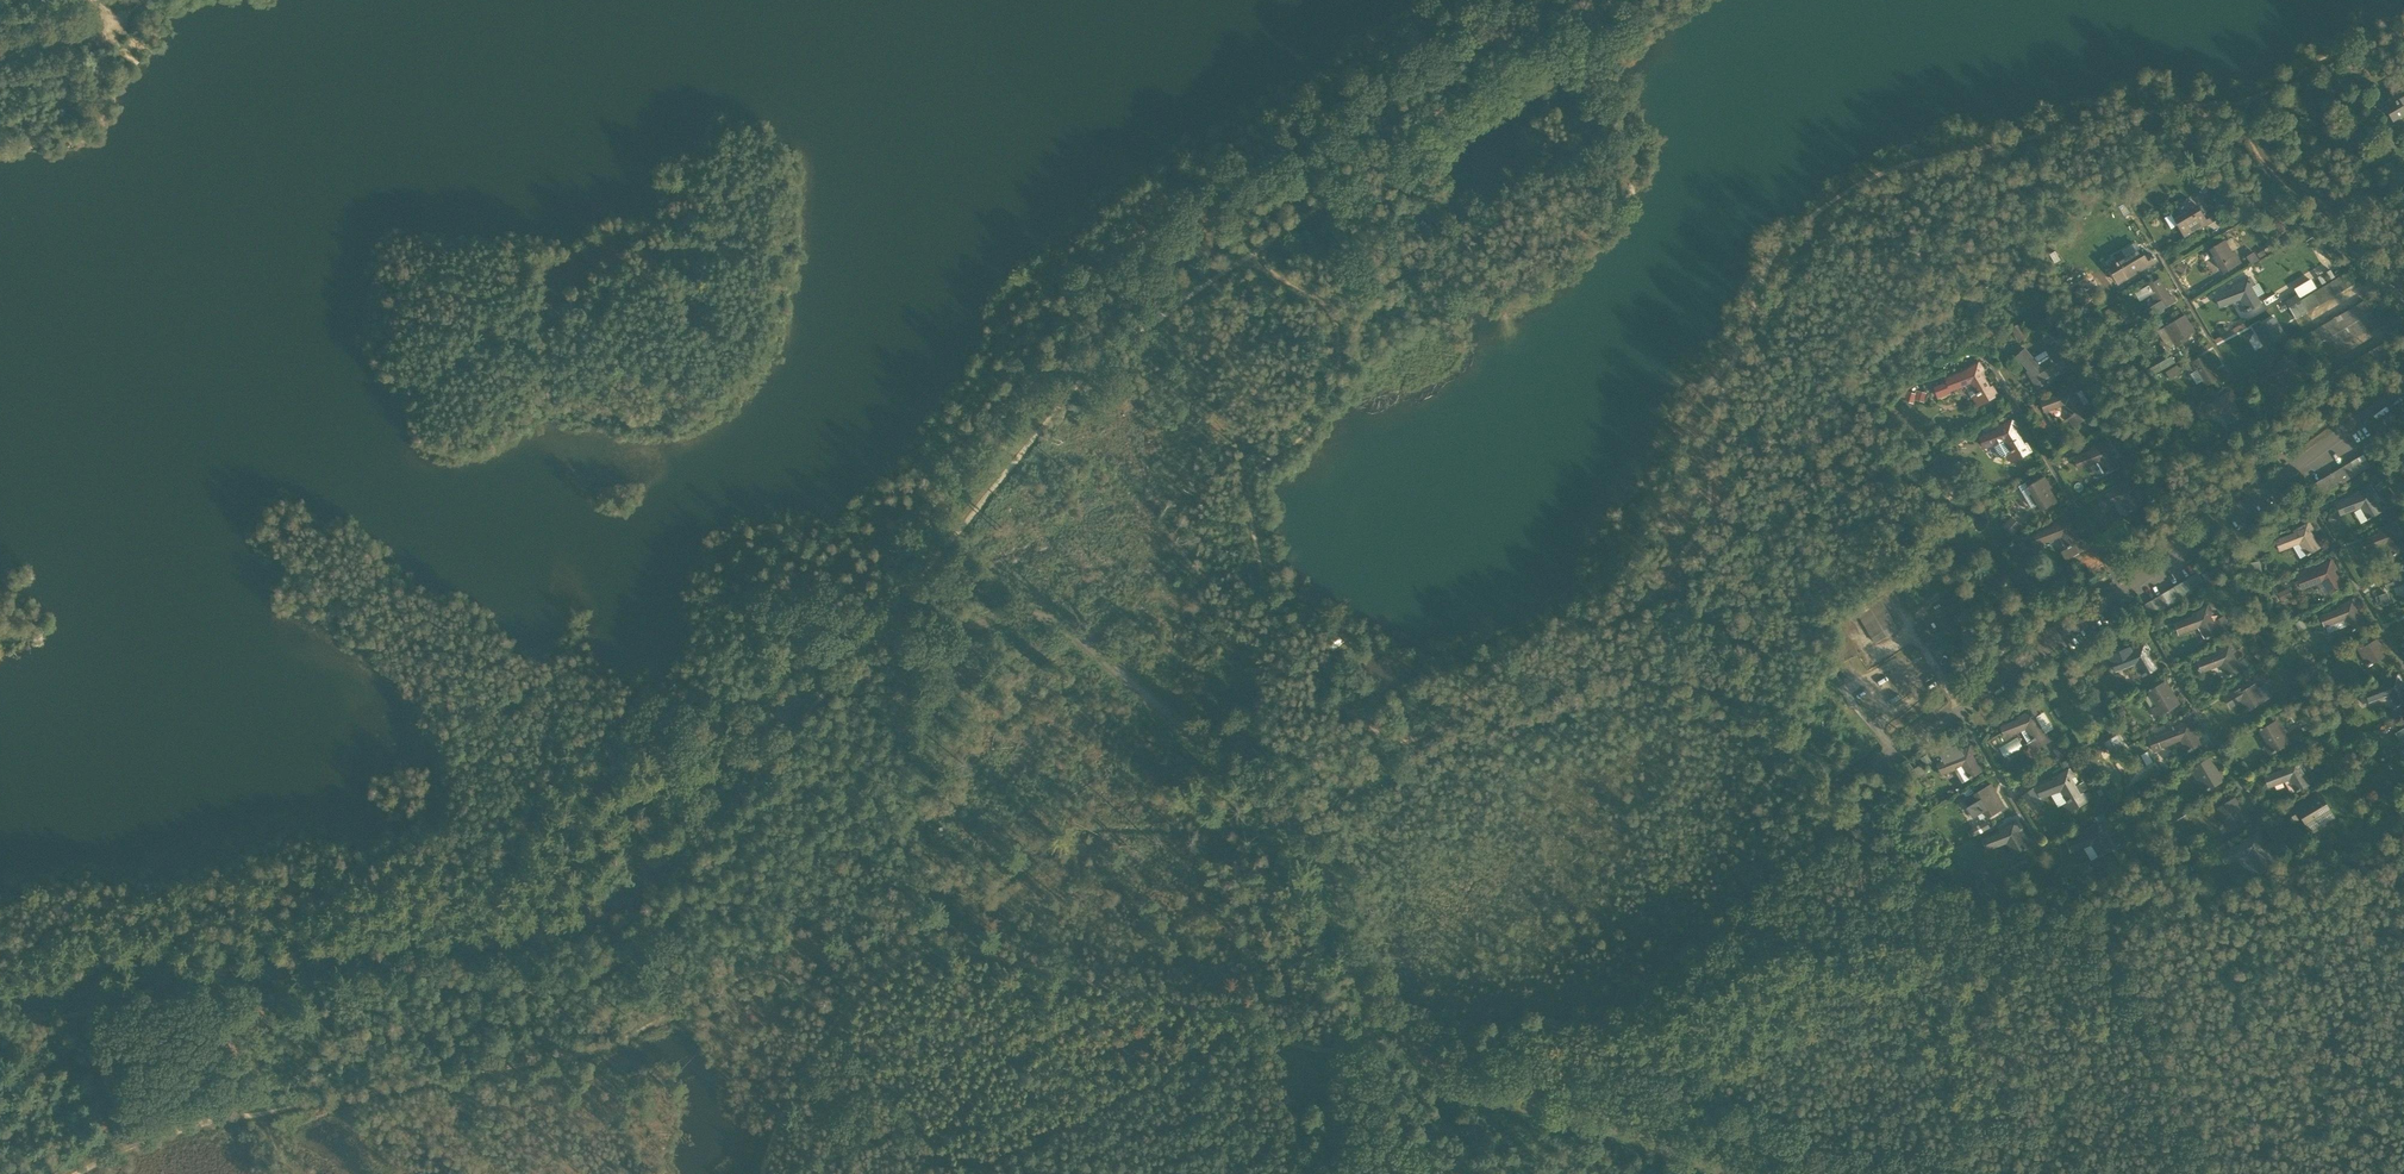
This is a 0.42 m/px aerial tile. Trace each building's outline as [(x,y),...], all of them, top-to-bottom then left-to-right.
[(2403,96),(2403,93),(2403,91),(2402,88),(2392,94),(2394,97),(2389,100),(2391,104),(2385,107),(2393,120),(2403,114),(2398,104),(2397,104),(2395,101),(2403,96)] [(2403,114),(2403,96),(2395,101),(2397,104),(2398,104),(2403,114)] [(2364,140),(2360,134),(2354,137),(2355,139),(2347,144),(2351,151),(2362,145),(2361,142),(2364,140)] [(2205,202),(2215,219),(2222,215),(2212,198),(2205,202)] [(2177,225),(2184,237),(2192,233),(2190,230),(2198,225),(2200,228),(2215,219),(2211,212),(2204,217),(2197,206),(2174,220),(2177,225)] [(2177,225),(2174,220),(2171,214),(2164,218),(2170,229),(2177,225)] [(2275,215),(2267,220),(2276,236),(2284,231),(2275,215)] [(2311,234),(2304,238),(2308,244),(2315,240),(2311,234)] [(2224,242),(2230,252),(2238,248),(2232,237),(2224,242)] [(2210,250),(2224,273),(2240,263),(2236,256),(2233,257),(2230,252),(2224,242),(2223,242),(2210,250)] [(2134,244),(2122,251),(2125,257),(2137,250),(2134,244)] [(2137,250),(2125,257),(2122,251),(2113,256),(2117,262),(2116,263),(2117,266),(2119,265),(2126,277),(2126,278),(2155,261),(2150,254),(2145,258),(2140,249),(2137,250)] [(2055,251),(2049,254),(2055,263),(2061,260),(2055,251)] [(2246,257),(2251,265),(2259,260),(2254,251),(2246,257)] [(2187,265),(2179,262),(2176,269),(2184,273),(2187,265)] [(2119,265),(2117,266),(2110,270),(2117,282),(2126,277),(2119,265)] [(2348,272),(2341,276),(2348,288),(2354,284),(2355,284),(2348,272)] [(2343,291),(2348,288),(2341,276),(2336,279),(2343,291)] [(2219,306),(2234,300),(2241,298),(2249,311),(2260,304),(2250,287),(2253,285),(2249,278),(2239,284),(2236,285),(2238,288),(2236,289),(2216,296),(2219,306)] [(2294,288),(2299,298),(2317,287),(2311,278),(2294,288)] [(2337,295),(2343,291),(2336,279),(2330,283),(2337,295)] [(2158,280),(2150,285),(2137,292),(2141,299),(2152,294),(2158,304),(2148,310),(2152,318),(2163,311),(2162,310),(2175,302),(2172,297),(2169,298),(2158,280)] [(2331,298),(2337,295),(2330,283),(2324,286),(2331,298)] [(2325,302),(2331,298),(2324,286),(2318,290),(2325,302)] [(2082,287),(2073,292),(2081,305),(2090,300),(2082,287)] [(2320,305),(2325,302),(2318,290),(2313,293),(2320,305)] [(2314,308),(2320,305),(2313,293),(2307,296),(2314,308)] [(2308,312),(2314,308),(2307,296),(2301,300),(2308,312)] [(2302,315),(2308,312),(2301,300),(2295,303),(2302,315)] [(2358,304),(2365,316),(2371,312),(2364,301),(2358,304)] [(2296,319),(2302,315),(2295,303),(2289,307),(2296,319)] [(2352,308),(2359,320),(2365,316),(2358,304),(2352,308)] [(2116,305),(2105,311),(2111,321),(2121,315),(2116,305)] [(2346,311),(2353,323),(2359,320),(2352,308),(2346,311)] [(2341,315),(2348,326),(2353,323),(2346,311),(2341,315)] [(2378,324),(2371,312),(2365,316),(2372,328),(2378,324)] [(2335,318),(2342,330),(2348,326),(2341,315),(2335,318)] [(2176,345),(2177,347),(2182,344),(2180,341),(2194,333),(2184,316),(2165,327),(2176,345)] [(2372,328),(2365,316),(2359,320),(2366,331),(2372,328)] [(2253,326),(2265,346),(2284,335),(2274,318),(2260,326),(2258,323),(2253,326)] [(2329,322),(2336,333),(2342,330),(2335,318),(2329,322)] [(2366,331),(2359,320),(2353,323),(2360,335),(2366,331)] [(2323,325),(2330,337),(2336,333),(2329,322),(2323,325)] [(2360,335),(2353,323),(2348,326),(2354,338),(2360,335)] [(2018,324),(2011,329),(2019,342),(2027,337),(2018,324)] [(2317,328),(2324,340),(2330,337),(2323,325),(2317,328)] [(2354,338),(2348,326),(2342,330),(2349,341),(2354,338)] [(2176,345),(2165,327),(2157,331),(2168,350),(2176,345)] [(2311,332),(2318,344),(2324,340),(2317,328),(2311,332)] [(2349,341),(2342,330),(2336,333),(2343,345),(2349,341)] [(2305,336),(2312,347),(2318,344),(2311,332),(2305,336)] [(2343,345),(2336,333),(2330,337),(2337,348),(2343,345)] [(2337,348),(2330,337),(2324,340),(2331,352),(2337,348)] [(2331,352),(2324,340),(2318,344),(2325,355),(2331,352)] [(2388,341),(2382,344),(2388,356),(2394,352),(2388,341)] [(2325,355),(2318,344),(2312,347),(2319,359),(2325,355)] [(2383,359),(2388,356),(2382,344),(2376,348),(2383,359)] [(2035,357),(2034,360),(2038,366),(2051,358),(2048,355),(2057,350),(2055,346),(2035,357)] [(2077,347),(2069,352),(2074,360),(2080,357),(2082,356),(2077,347)] [(2377,362),(2383,359),(2376,348),(2370,351),(2377,362)] [(2068,368),(2057,350),(2048,355),(2051,358),(2038,366),(2034,360),(2024,349),(2017,356),(2030,371),(2032,374),(2030,375),(2037,388),(2044,384),(2041,380),(2058,370),(2059,373),(2068,368)] [(2371,366),(2377,362),(2370,351),(2364,354),(2371,366)] [(2286,374),(2294,387),(2306,380),(2295,363),(2299,361),(2295,354),(2284,360),(2286,363),(2281,366),(2261,373),(2265,382),(2286,374)] [(2365,369),(2371,366),(2364,354),(2358,358),(2365,369)] [(2172,355),(2146,370),(2151,378),(2176,363),(2172,355)] [(2196,369),(2197,371),(2203,381),(2206,386),(2220,378),(2217,371),(2214,373),(2204,355),(2194,360),(2198,367),(2196,369)] [(2084,365),(2080,357),(2074,360),(2070,363),(2074,371),(2084,365)] [(2359,373),(2365,369),(2358,358),(2352,361),(2359,373)] [(2353,376),(2359,373),(2352,361),(2347,365),(2353,376)] [(1965,374),(1961,376),(1957,377),(1946,381),(1947,383),(1950,390),(1964,385),(1971,383),(1978,395),(1974,397),(1979,406),(1997,395),(1992,387),(1990,388),(1980,371),(1983,369),(1980,363),(1969,369),(1971,371),(1965,374)] [(2177,364),(2164,372),(2168,379),(2181,372),(2177,364)] [(2348,380),(2353,376),(2347,365),(2341,368),(2348,380)] [(2342,383),(2348,380),(2341,368),(2335,372),(2342,383)] [(2197,384),(2203,381),(2197,371),(2191,374),(2197,384)] [(2336,387),(2342,383),(2335,372),(2329,375),(2336,387)] [(2082,376),(2075,380),(2080,387),(2087,383),(2082,376)] [(1951,393),(1950,390),(1947,383),(1935,389),(1939,398),(1951,393)] [(1971,383),(1964,385),(1971,399),(1974,397),(1978,395),(1971,383)] [(2069,419),(2074,428),(2092,417),(2087,409),(2085,410),(2083,406),(2075,393),(2079,391),(2075,384),(2064,391),(2066,393),(2060,397),(2041,403),(2044,412),(2064,405),(2072,418),(2069,419)] [(2081,389),(2079,391),(2075,393),(2083,406),(2089,402),(2081,389)] [(1916,394),(1914,400),(1924,402),(1927,393),(1917,390),(1916,394)] [(2222,411),(2230,424),(2242,417),(2231,400),(2235,398),(2230,391),(2220,397),(2218,398),(2219,401),(2217,402),(2197,409),(2201,419),(2222,411)] [(1914,400),(1916,394),(1908,392),(1905,402),(1913,404),(1914,400)] [(2008,456),(2012,464),(2030,453),(2025,445),(2023,447),(2013,430),(2017,427),(2013,421),(2001,428),(2002,431),(1998,433),(1980,439),(1983,448),(1993,445),(2004,441),(2011,454),(2008,456)] [(2249,439),(2252,445),(2263,440),(2260,433),(2249,439)] [(2004,441),(1993,445),(2001,459),(2008,456),(2011,454),(2004,441)] [(2098,462),(2106,475),(2118,468),(2108,451),(2111,449),(2107,441),(2094,449),(2096,452),(2093,453),(2074,460),(2077,469),(2098,462)] [(2363,455),(2357,459),(2363,470),(2370,466),(2363,455)] [(2128,456),(2119,461),(2124,468),(2132,463),(2128,456)] [(1965,457),(1953,464),(1958,472),(1969,465),(1965,457)] [(2358,473),(2363,470),(2357,459),(2351,462),(2358,473)] [(1936,463),(1926,469),(1936,482),(1949,473),(1942,462),(1937,465),(1936,463)] [(2352,477),(2358,473),(2351,462),(2345,465),(2352,477)] [(2346,480),(2352,477),(2345,465),(2339,469),(2346,480)] [(2340,484),(2346,480),(2339,469),(2333,472),(2340,484)] [(2334,487),(2340,484),(2333,472),(2328,476),(2334,487)] [(2329,491),(2334,487),(2328,476),(2322,479),(2329,491)] [(2044,478),(2033,485),(2028,488),(2038,505),(2042,512),(2055,504),(2046,488),(2049,486),(2044,478)] [(2323,494),(2329,491),(2322,479),(2316,483),(2323,494)] [(2122,500),(2130,514),(2141,507),(2131,490),(2135,488),(2131,481),(2119,489),(2120,491),(2117,493),(2097,499),(2100,507),(2122,500)] [(2038,505),(2025,483),(2019,487),(2031,508),(2038,505)] [(2317,498),(2323,494),(2316,483),(2310,486),(2317,498)] [(2368,519),(2381,513),(2370,495),(2374,493),(2370,487),(2360,493),(2361,495),(2356,498),(2336,505),(2340,515),(2353,510),(2361,506),(2368,519)] [(2353,510),(2361,523),(2368,519),(2361,506),(2353,510)] [(2335,514),(2329,513),(2328,522),(2333,523),(2333,522),(2336,522),(2337,516),(2334,516),(2335,514)] [(2021,525),(2011,516),(2002,527),(2012,535),(2021,525)] [(2060,536),(2067,548),(2079,541),(2070,525),(2073,523),(2070,516),(2059,523),(2060,524),(2055,527),(2036,535),(2036,536),(2040,543),(2060,536)] [(2307,554),(2307,555),(2319,548),(2309,531),(2313,529),(2309,523),(2296,530),(2297,532),(2294,534),(2275,541),(2279,552),(2293,546),(2299,542),(2307,554)] [(2394,556),(2403,550),(2403,547),(2395,533),(2399,531),(2395,524),(2383,532),(2384,533),(2381,535),(2362,542),(2366,551),(2386,544),(2394,556)] [(1961,530),(1947,532),(1948,543),(1962,541),(1961,530)] [(2041,546),(2040,543),(2036,536),(2029,539),(2033,549),(2041,546)] [(2083,539),(2079,541),(2067,548),(2061,551),(2066,560),(2088,547),(2083,539)] [(2293,546),(2299,558),(2307,554),(2299,542),(2293,546)] [(2112,550),(2115,557),(2127,551),(2124,544),(2112,550)] [(1970,548),(1958,556),(1962,563),(1974,556),(1970,548)] [(2260,561),(2243,563),(2245,575),(2261,573),(2260,561)] [(2322,580),(2330,593),(2342,586),(2332,569),(2335,567),(2331,561),(2319,568),(2320,570),(2317,571),(2316,572),(2297,579),(2301,588),(2322,580)] [(2295,573),(2297,579),(2316,572),(2314,565),(2295,573)] [(2212,568),(2201,574),(2205,581),(2216,576),(2212,568)] [(2402,572),(2383,579),(2387,589),(2403,582),(2403,571),(2402,572)] [(2197,573),(2191,577),(2198,588),(2204,585),(2197,573)] [(2192,592),(2198,588),(2191,577),(2186,580),(2192,592)] [(2187,595),(2192,592),(2186,580),(2180,583),(2187,595)] [(2181,599),(2187,595),(2180,583),(2174,587),(2181,599)] [(2175,602),(2181,599),(2174,587),(2168,590),(2175,602)] [(2169,606),(2175,602),(2168,590),(2162,594),(2169,606)] [(2278,593),(2281,600),(2289,596),(2286,590),(2278,593)] [(2387,592),(2378,596),(2382,606),(2391,603),(2387,592)] [(2163,609),(2169,606),(2162,594),(2156,597),(2163,609)] [(1878,595),(1866,601),(1869,607),(1881,600),(1878,595)] [(2157,612),(2163,609),(2156,597),(2151,601),(2157,612)] [(2348,625),(2352,631),(2364,624),(2354,607),(2357,605),(2354,598),(2341,606),(2342,608),(2339,609),(2320,616),(2324,626),(2326,625),(2345,618),(2348,625)] [(1881,600),(1869,607),(1873,613),(1884,606),(1881,600)] [(1858,614),(1869,607),(1866,601),(1855,608),(1858,614)] [(2151,616),(2157,612),(2151,601),(2145,604),(2151,616)] [(1884,606),(1873,613),(1876,619),(1888,612),(1884,606)] [(1862,620),(1873,613),(1869,607),(1858,614),(1862,620)] [(2200,626),(2207,639),(2220,632),(2209,615),(2212,613),(2208,607),(2196,614),(2197,616),(2195,618),(2176,625),(2179,634),(2200,626)] [(1888,612),(1876,619),(1880,625),(1891,618),(1888,612)] [(1865,626),(1876,619),(1873,613),(1862,620),(1865,626)] [(1827,625),(1831,630),(1842,624),(1839,618),(1827,625)] [(1891,618),(1880,625),(1883,631),(1895,624),(1891,618)] [(2345,618),(2326,625),(2328,632),(2348,625),(2345,618)] [(1868,632),(1880,625),(1876,619),(1865,626),(1868,632)] [(2218,623),(2222,630),(2229,626),(2224,619),(2218,623)] [(1831,630),(1834,636),(1846,629),(1842,624),(1831,630)] [(1895,624),(1883,631),(1887,636),(1898,630),(1895,624)] [(1872,637),(1883,631),(1880,625),(1868,632),(1872,637)] [(1834,636),(1838,642),(1849,635),(1846,629),(1834,636)] [(1875,643),(1887,636),(1883,631),(1872,637),(1875,643)] [(1333,649),(1344,640),(1338,633),(1327,642),(1333,649)] [(1838,642),(1841,648),(1853,641),(1849,635),(1838,642)] [(2357,647),(2369,667),(2387,656),(2378,639),(2364,647),(2363,644),(2357,647)] [(1841,648),(1845,654),(1856,647),(1853,641),(1841,648)] [(2136,663),(2143,676),(2155,669),(2145,652),(2149,649),(2145,643),(2132,651),(2133,653),(2130,654),(2129,655),(2127,648),(2110,654),(2112,661),(2111,661),(2115,671),(2136,663)] [(2221,664),(2229,677),(2241,670),(2231,652),(2234,650),(2230,644),(2217,651),(2219,654),(2216,655),(2197,662),(2201,672),(2221,664)] [(1860,653),(1856,647),(1845,654),(1848,660),(1860,653)] [(2246,657),(2238,662),(2243,670),(2251,665),(2246,657)] [(2265,668),(2257,672),(2263,682),(2270,677),(2265,668)] [(2397,707),(2400,705),(2403,702),(2403,692),(2398,682),(2402,680),(2399,674),(2388,680),(2389,682),(2384,686),(2365,693),(2368,702),(2389,694),(2397,706),(2397,707)] [(2149,690),(2157,705),(2151,709),(2156,717),(2166,711),(2179,704),(2165,681),(2149,690)] [(2240,701),(2246,712),(2270,697),(2263,685),(2257,689),(2254,684),(2241,692),(2239,689),(2234,692),(2225,697),(2230,707),(2240,701)] [(2400,705),(2397,707),(2397,706),(2381,716),(2386,724),(2403,713),(2403,712),(2400,705)] [(2028,743),(2033,751),(2051,741),(2046,732),(2044,733),(2034,717),(2038,715),(2034,708),(2021,716),(2022,718),(2019,720),(2000,727),(2004,736),(2021,730),(2025,728),(2032,741),(2028,743)] [(2044,733),(2046,732),(2053,728),(2044,711),(2038,715),(2034,717),(2044,733)] [(2310,718),(2300,724),(2303,731),(2314,726),(2310,718)] [(2181,739),(2188,752),(2201,745),(2191,728),(2193,726),(2189,720),(2177,727),(2178,729),(2176,731),(2157,738),(2160,747),(2181,739)] [(2272,743),(2277,750),(2289,743),(2276,720),(2260,729),(2268,744),(2269,745),(2272,743)] [(2021,730),(2028,743),(2032,741),(2025,728),(2021,730)] [(2401,742),(2403,740),(2403,731),(2403,730),(2396,734),(2401,742)] [(2110,750),(2123,741),(2118,733),(2104,742),(2110,750)] [(2269,745),(2268,744),(2264,746),(2269,755),(2277,750),(2272,743),(2269,745)] [(1941,774),(1956,768),(1962,766),(1970,779),(1982,772),(1971,755),(1975,752),(1971,746),(1962,752),(1961,752),(1962,754),(1956,757),(1944,762),(1938,765),(1941,774)] [(1940,755),(1944,762),(1956,757),(1962,754),(1961,752),(1962,752),(1959,747),(1953,750),(1952,748),(1940,755)] [(2194,767),(2202,782),(2199,783),(2204,791),(2207,790),(2223,781),(2210,758),(2194,767)] [(2289,778),(2297,791),(2309,784),(2298,767),(2302,765),(2298,759),(2285,766),(2287,768),(2284,770),(2265,777),(2268,786),(2289,778)] [(1898,771),(1902,776),(1912,769),(1913,769),(1909,763),(1898,771)] [(1963,783),(1970,779),(1962,766),(1956,768),(1956,772),(1963,783)] [(2064,804),(2069,812),(2087,801),(2083,794),(2082,793),(2080,794),(2075,787),(2070,778),(2073,775),(2070,769),(2057,777),(2058,779),(2055,781),(2036,788),(2040,797),(2050,793),(2060,789),(2068,802),(2064,804)] [(2308,775),(2312,782),(2318,778),(2315,772),(2308,775)] [(2080,784),(2074,775),(2073,775),(2070,778),(2075,787),(2080,784)] [(2083,782),(2080,784),(2075,787),(2080,794),(2082,793),(2088,790),(2083,782)] [(1973,792),(1974,794),(1980,790),(1977,784),(1971,788),(1973,792)] [(1984,811),(1988,818),(2002,810),(1993,794),(1996,792),(1991,784),(1980,790),(1974,794),(1978,800),(1984,811)] [(1973,792),(1971,788),(1959,795),(1961,799),(1962,799),(1965,797),(1973,792)] [(2024,795),(2033,809),(2042,803),(2039,798),(2040,797),(2036,788),(2031,790),(2024,795)] [(2050,793),(2058,807),(2064,804),(2068,802),(2060,789),(2050,793)] [(1965,797),(1970,805),(1978,800),(1974,794),(1973,792),(1965,797)] [(2083,794),(2087,801),(2092,798),(2088,792),(2083,794)] [(2301,815),(2311,832),(2315,830),(2325,824),(2324,822),(2333,817),(2320,794),(2290,812),(2294,819),(2301,815)] [(1973,817),(1976,816),(1970,805),(1965,797),(1962,799),(1973,817)] [(2231,820),(2235,828),(2247,821),(2234,798),(2218,807),(2226,821),(2227,822),(2231,820)] [(1984,811),(1978,800),(1970,805),(1976,816),(1984,811)] [(2227,822),(2226,821),(2222,823),(2227,832),(2235,828),(2231,820),(2227,822)] [(1969,831),(1973,837),(1990,827),(1987,821),(1969,831)] [(2007,842),(2014,855),(2026,848),(2016,830),(2020,828),(2016,822),(2003,829),(2004,831),(2001,833),(1982,840),(1986,849),(2007,842)] [(2092,842),(2099,855),(2111,848),(2101,831),(2105,829),(2101,822),(2088,830),(2089,832),(2087,834),(2068,841),(2071,850),(2092,842)] [(2266,848),(2263,850),(2257,841),(2261,839),(2257,833),(2244,840),(2245,842),(2243,844),(2221,853),(2224,862),(2248,852),(2256,865),(2260,873),(2276,863),(2266,848)] [(1987,875),(1978,866),(1972,872),(1981,881),(1987,875)]
